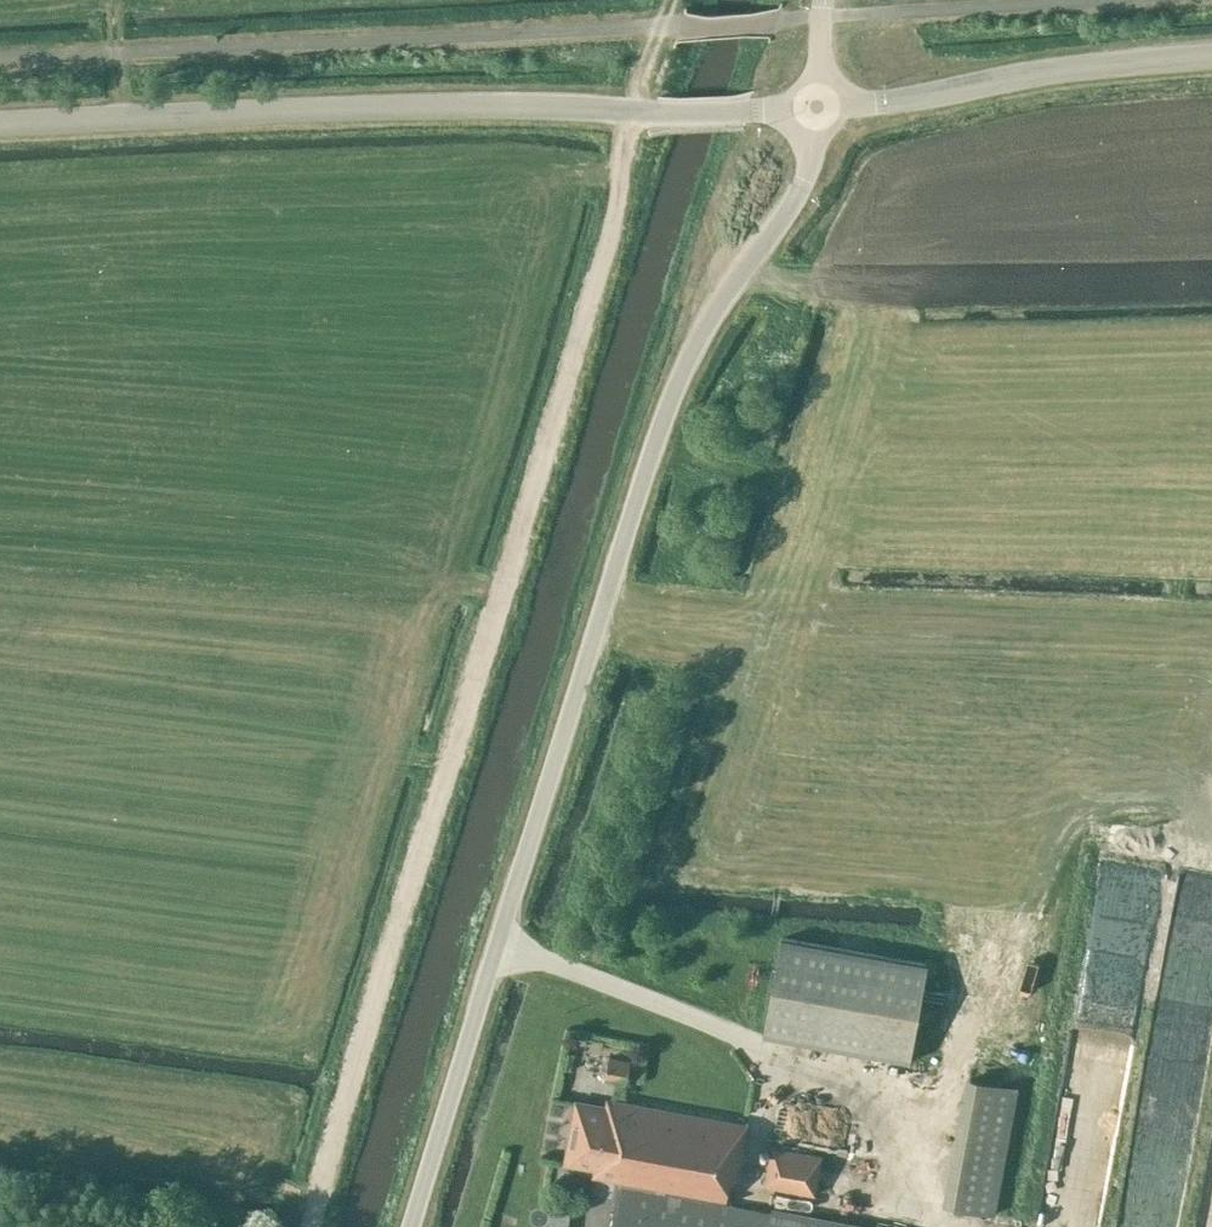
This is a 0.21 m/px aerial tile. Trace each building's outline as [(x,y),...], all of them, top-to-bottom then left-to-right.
[(781,940),(762,1037),(908,1065),(927,968),(781,940)] [(1125,1017),(1125,999),(1072,999),(1072,1017),(1125,1017)] [(1210,1083),(1202,1082),(1210,1008),(1152,1002),(1126,1226),(1164,1226),(1165,1218),(1194,1221),(1210,1083)] [(632,1061),(610,1058),(606,1080),(628,1084),(632,1061)] [(1018,1091),(975,1084),(952,1213),(996,1220),(1018,1091)] [(728,1199),(731,1180),(738,1182),(749,1123),(607,1098),(606,1107),(577,1102),(566,1164),(595,1169),(594,1177),(618,1181),(610,1226),(888,1226),(771,1206),(771,1209),(658,1188),(658,1187),(728,1199)] [(766,1184),(815,1193),(822,1156),(773,1147),(766,1184)] [(571,1213),(552,1210),(549,1226),(568,1226),(571,1213)]
